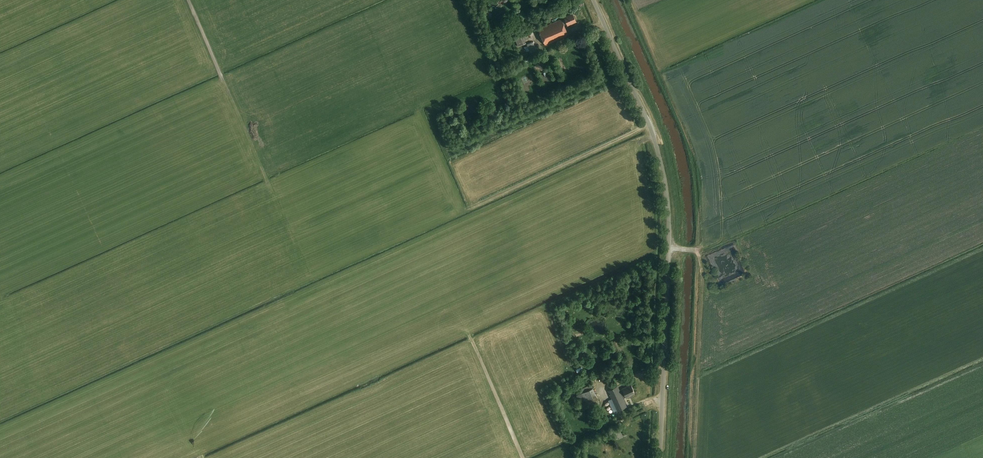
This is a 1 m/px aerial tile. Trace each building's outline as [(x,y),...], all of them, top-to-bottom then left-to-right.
[(538,30),(545,45),(568,35),(564,25),(567,24),(567,25),(576,22),(572,14),(564,17),(565,20),(562,21),(561,20),(538,30)] [(514,37),(517,46),(525,43),(521,33),(514,37)] [(530,54),(535,52),(533,45),(527,47),(530,54)] [(743,280),(746,279),(736,255),(736,256),(734,251),(725,254),(726,261),(722,262),(717,263),(716,263),(716,266),(718,271),(719,270),(726,270),(719,273),(720,279),(718,279),(718,282),(720,288),(724,287),(739,281),(743,280)] [(591,383),(575,390),(584,409),(589,407),(588,403),(599,398),(594,386),(593,386),(591,383)] [(616,407),(617,411),(627,406),(623,397),(626,396),(626,398),(631,396),(630,395),(635,393),(631,385),(622,389),(619,390),(618,386),(608,390),(613,402),(611,403),(613,408),(616,407)]
